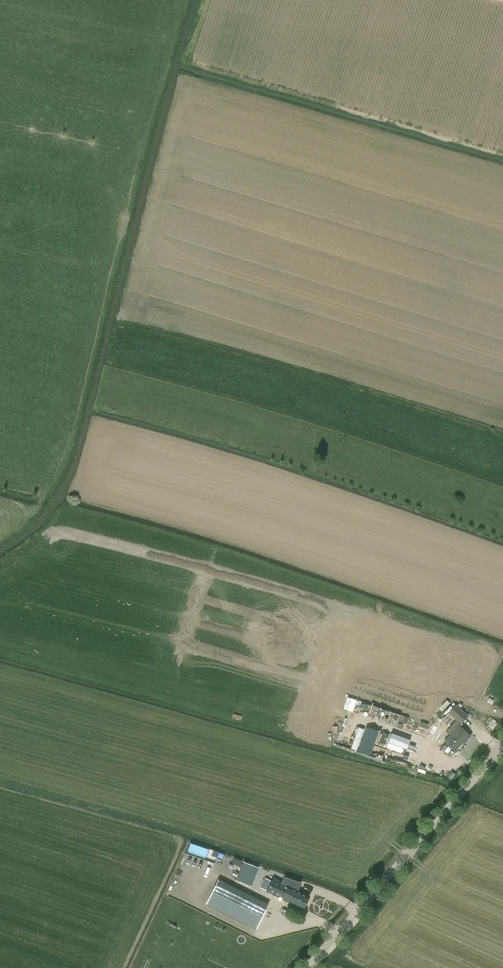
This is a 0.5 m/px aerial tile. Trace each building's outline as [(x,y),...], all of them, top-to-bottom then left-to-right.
[(446,731),(450,735),(444,742),(454,751),(464,740),(465,741),(470,735),(459,725),(460,724),(461,724),(468,716),(455,704),(447,713),(456,720),(446,731)] [(358,751),(366,754),(370,755),(374,743),(378,732),(366,728),(358,751)] [(421,735),(423,737),(425,739),(430,733),(427,731),(426,730),(421,735)] [(382,732),(378,742),(375,749),(380,750),(382,743),(385,744),(388,735),(382,732)] [(247,873),(243,884),(251,887),(258,868),(250,864),(249,866),(246,865),(243,872),(247,873)] [(265,878),(260,888),(267,890),(266,891),(281,898),(303,909),(309,897),(297,891),(300,883),(284,878),(282,883),(273,878),(272,881),(265,878)] [(233,887),(221,911),(234,917),(256,928),(268,905),(246,894),(233,887)]
